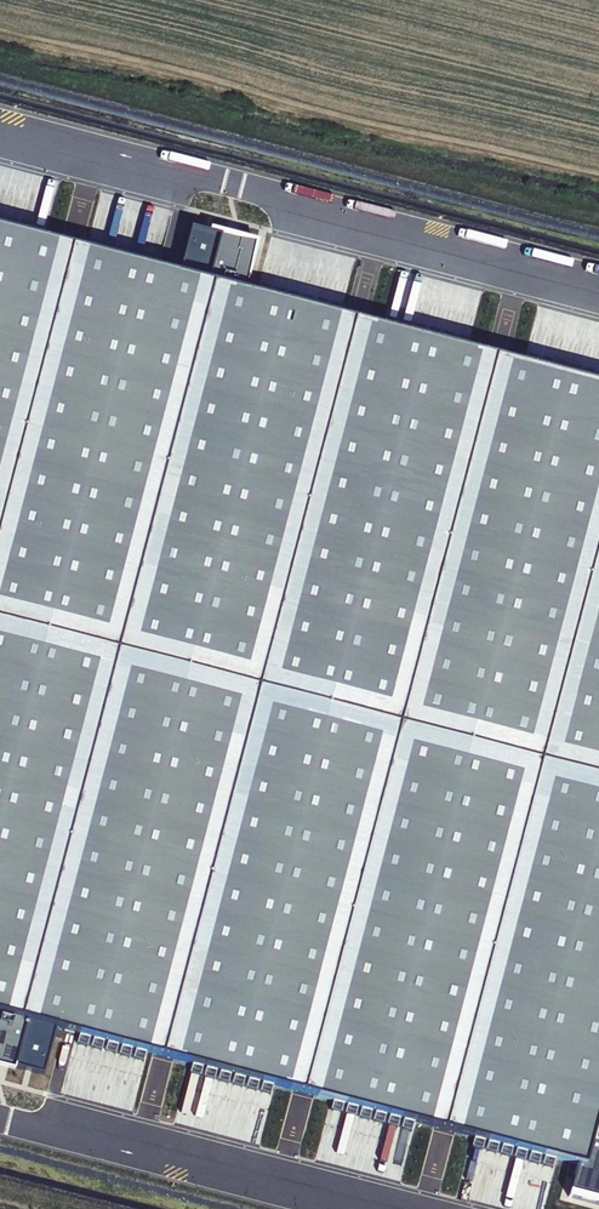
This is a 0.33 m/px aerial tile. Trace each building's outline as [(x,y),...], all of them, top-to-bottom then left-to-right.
[(44,1073),(57,1027),(577,1163),(569,1192),(598,1200),(598,385),(243,292),(247,278),(245,277),(253,245),(210,234),(190,228),(178,275),(0,228),(0,1062),(44,1073)]
